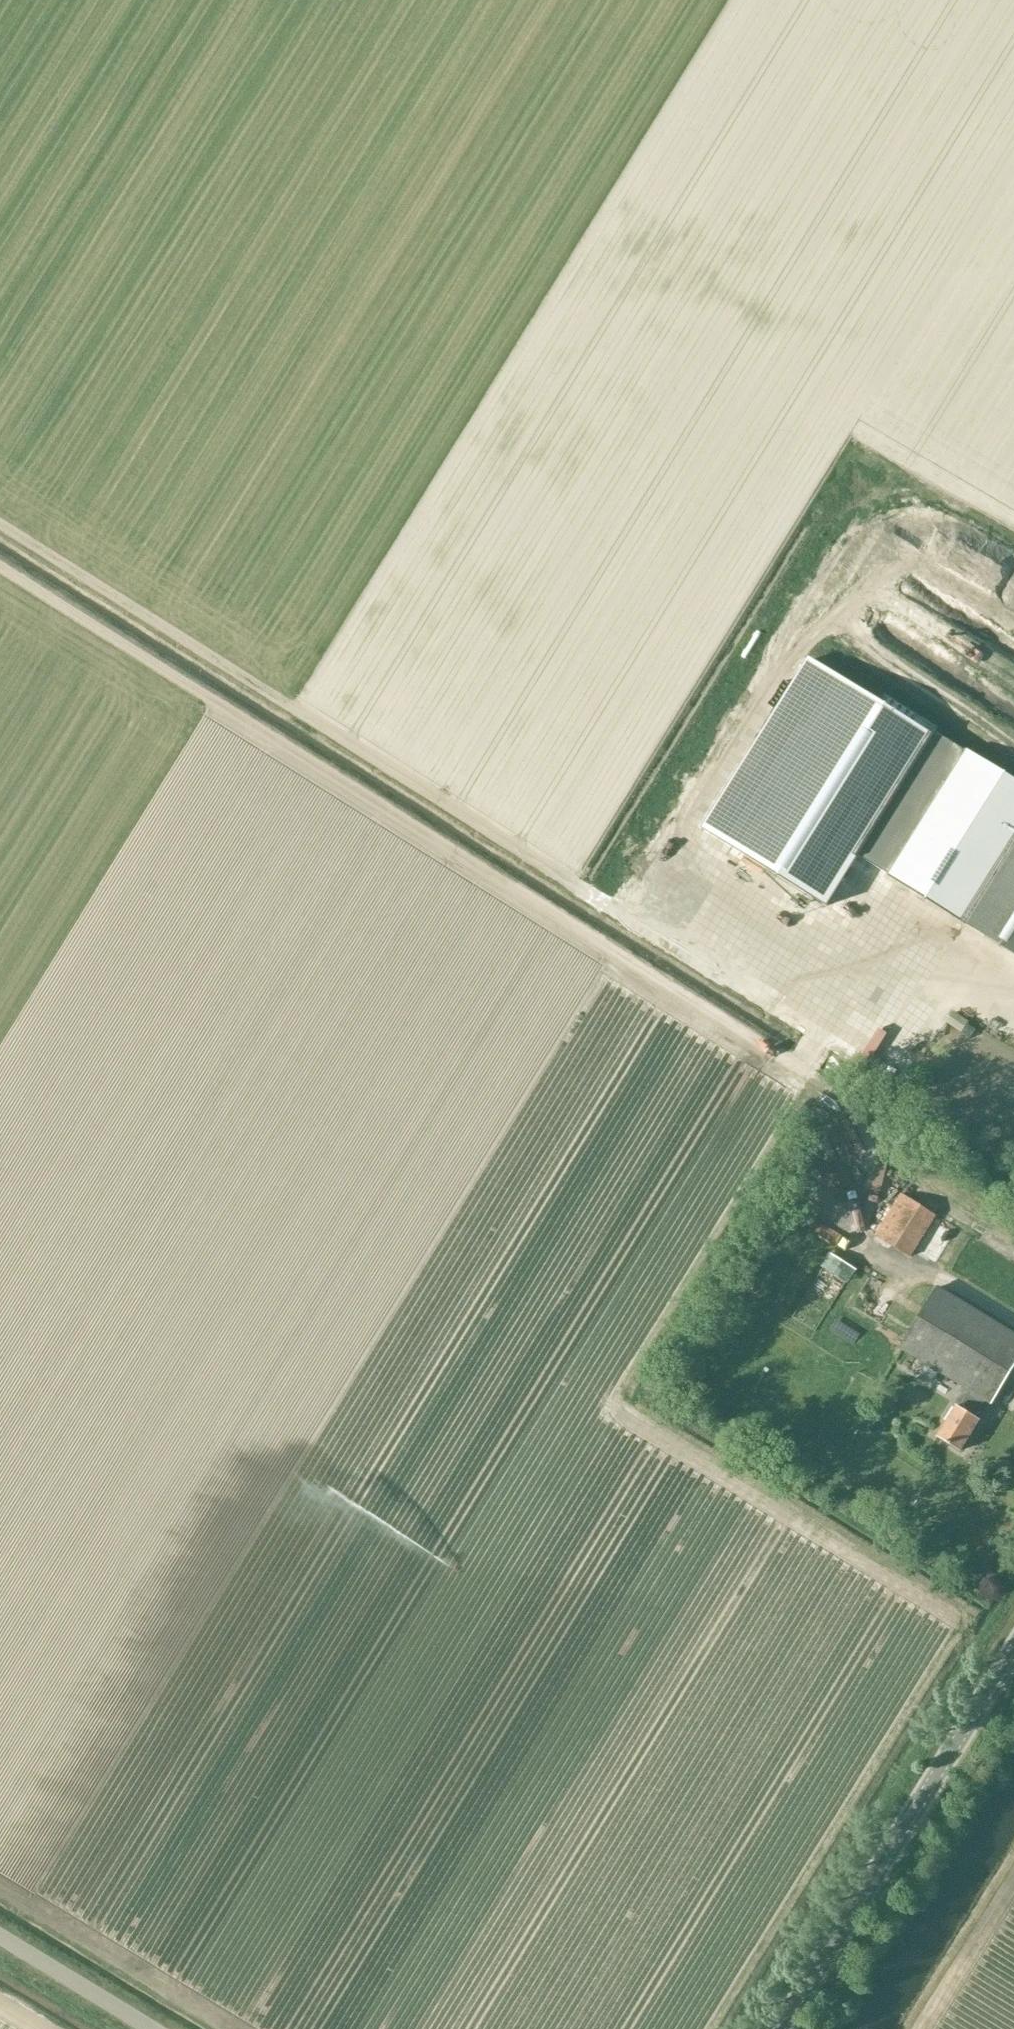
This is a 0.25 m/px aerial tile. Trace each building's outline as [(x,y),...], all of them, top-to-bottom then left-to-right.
[(889,876),(962,759),(836,680),(731,848),(825,906),(855,858),(857,859),(858,857),(889,876)] [(963,922),(1013,841),(1013,782),(966,751),(962,759),(889,876),(963,922)] [(963,922),(1013,954),(1013,841),(963,922)] [(912,943),(907,954),(921,960),(926,949),(912,943)] [(908,1256),(934,1215),(900,1193),(874,1235),(908,1256)] [(1013,1363),(1013,1335),(936,1287),(898,1347),(965,1389),(936,1437),(958,1451),(977,1419),(974,1417),(984,1400),(989,1403),(1013,1363)]
